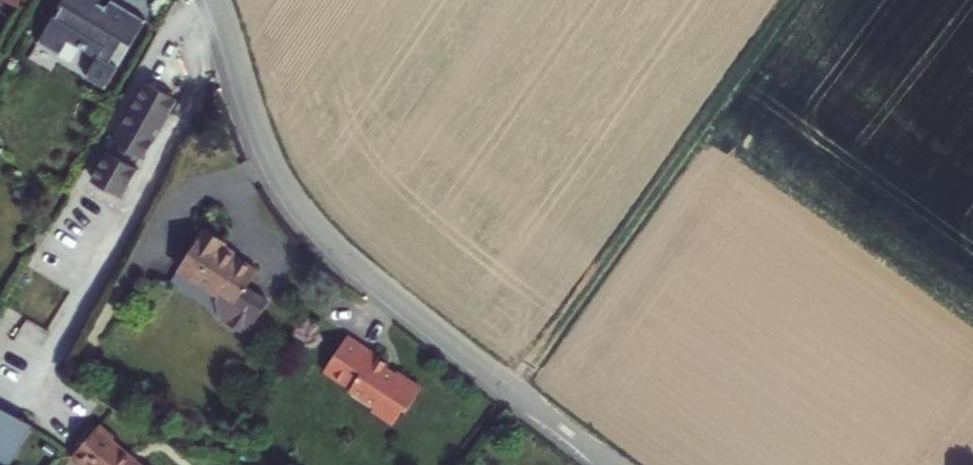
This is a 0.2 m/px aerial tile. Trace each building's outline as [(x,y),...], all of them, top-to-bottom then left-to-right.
[(18,8),(23,0),(4,0),(18,8)] [(59,8),(61,10),(55,22),(52,20),(38,46),(60,58),(70,39),(82,46),(80,50),(98,60),(87,78),(109,89),(118,72),(114,70),(127,47),(131,49),(145,22),(116,6),(112,14),(105,10),(107,7),(94,0),(63,0),(59,8)] [(166,9),(171,0),(164,0),(161,7),(166,9)] [(173,100),(147,85),(94,184),(125,200),(140,172),(136,170),(173,100)] [(191,236),(165,277),(209,304),(207,305),(210,320),(214,322),(212,326),(235,340),(255,309),(234,295),(244,277),(210,255),(213,250),(191,236)] [(328,338),(303,376),(330,393),(329,396),(353,410),(351,415),(375,429),(384,412),(388,414),(396,400),(386,394),(392,383),(368,369),(369,367),(359,361),(361,358),(328,338)] [(0,402),(0,455),(11,461),(34,422),(0,402)] [(80,426),(54,459),(61,464),(125,464),(92,440),(94,437),(80,426)]
